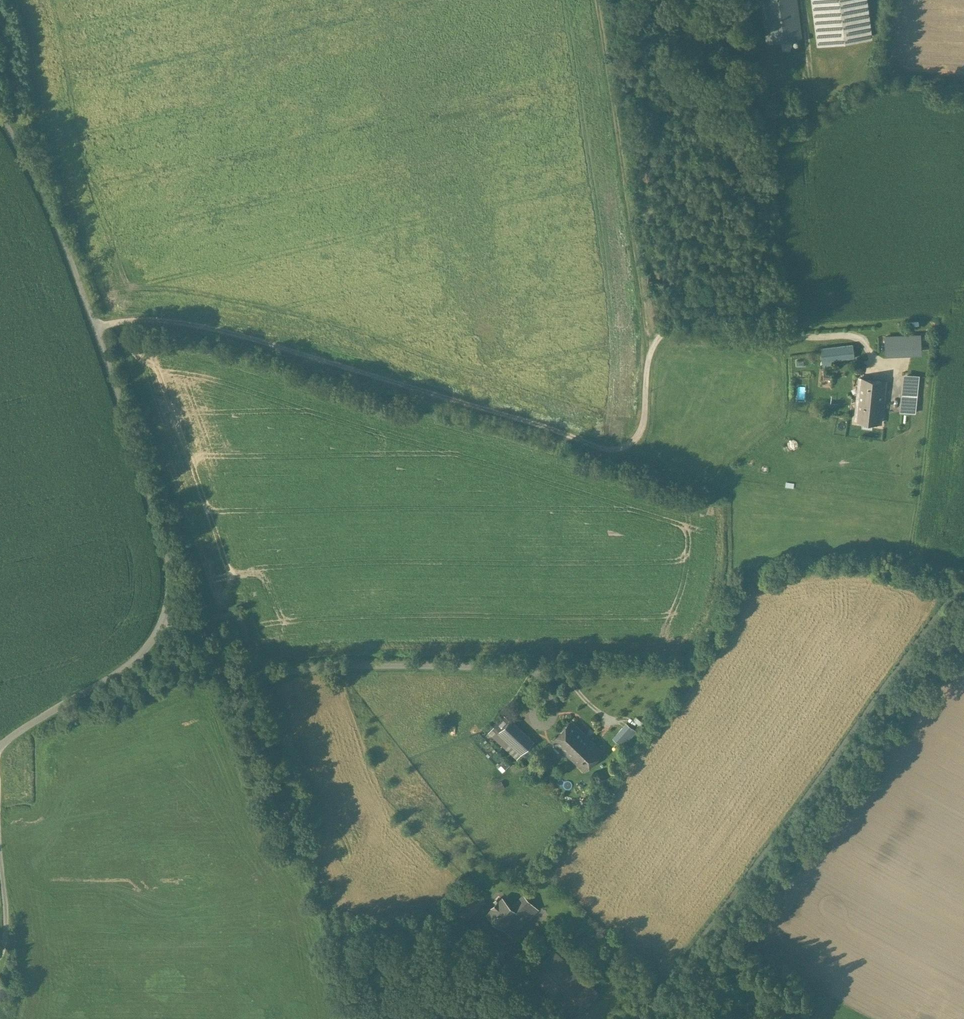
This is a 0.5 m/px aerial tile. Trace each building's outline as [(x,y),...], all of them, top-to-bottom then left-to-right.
[(769,42),(800,38),(795,0),(763,0),(769,42)] [(818,42),(872,35),(868,0),(812,0),(818,42)] [(930,332),(922,332),(922,336),(923,352),(931,351),(930,332)] [(897,337),(886,337),(887,353),(923,352),(922,336),(897,337)] [(852,346),(820,351),(822,369),(831,368),(830,363),(854,360),(852,346)] [(917,375),(904,375),(902,395),(916,396),(916,391),(917,375)] [(886,382),(859,379),(854,418),(880,422),(886,382)] [(798,400),(807,401),(807,385),(798,385),(798,400)] [(916,396),(902,395),(902,412),(911,413),(915,413),(916,396)] [(533,744),(510,721),(493,739),(504,750),(508,746),(520,758),(533,744)] [(628,722),(614,738),(627,748),(641,733),(628,722)] [(602,753),(572,723),(553,742),(565,755),(583,772),(602,753)] [(565,755),(553,742),(546,748),(559,761),(565,755)] [(517,913),(503,899),(488,914),(503,928),(504,927),(512,935),(537,910),(529,901),(517,913)] [(597,992),(554,949),(533,971),(576,1013),(597,992)] [(533,971),(527,977),(571,1018),(576,1013),(533,971)] [(12,991),(0,978),(0,1003),(12,991)]
